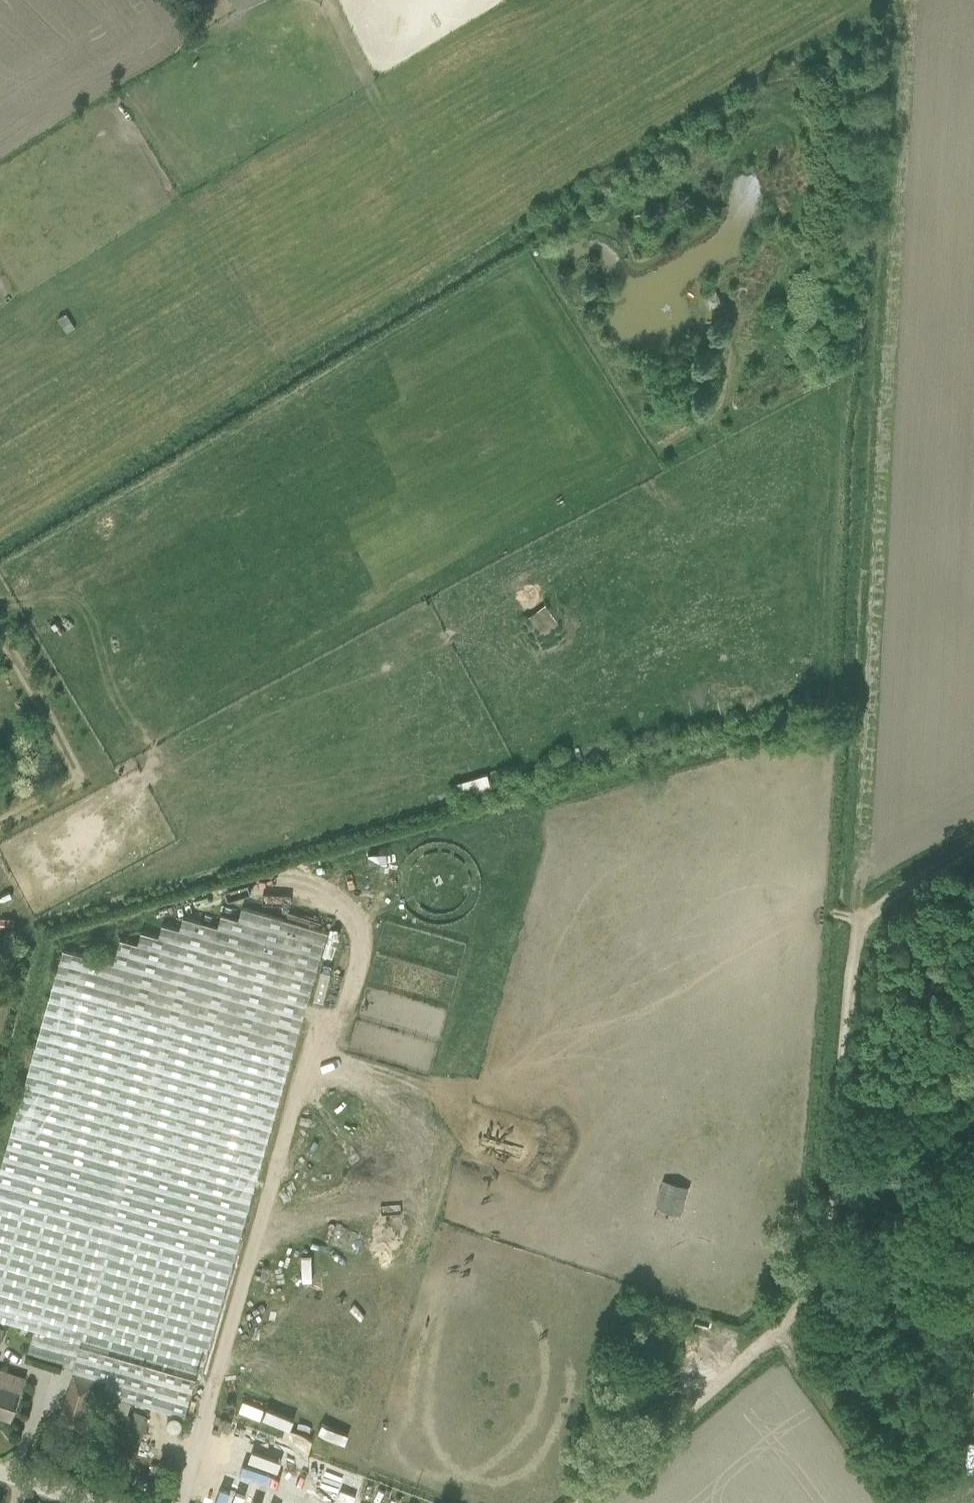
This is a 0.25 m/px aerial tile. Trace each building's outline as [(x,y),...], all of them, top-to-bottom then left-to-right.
[(378,848),(357,850),(358,862),(379,860),(378,848)] [(0,1161),(0,1311),(36,1321),(28,1350),(193,1396),(322,933),(243,911),(240,921),(220,916),(217,925),(185,916),(182,927),(167,923),(164,935),(142,929),(138,943),(119,938),(112,963),(60,948),(0,1161)] [(665,1176),(656,1207),(680,1213),(689,1182),(665,1176)] [(10,1412),(23,1370),(0,1363),(0,1409),(10,1412)] [(71,1369),(58,1401),(82,1410),(95,1379),(71,1369)]
